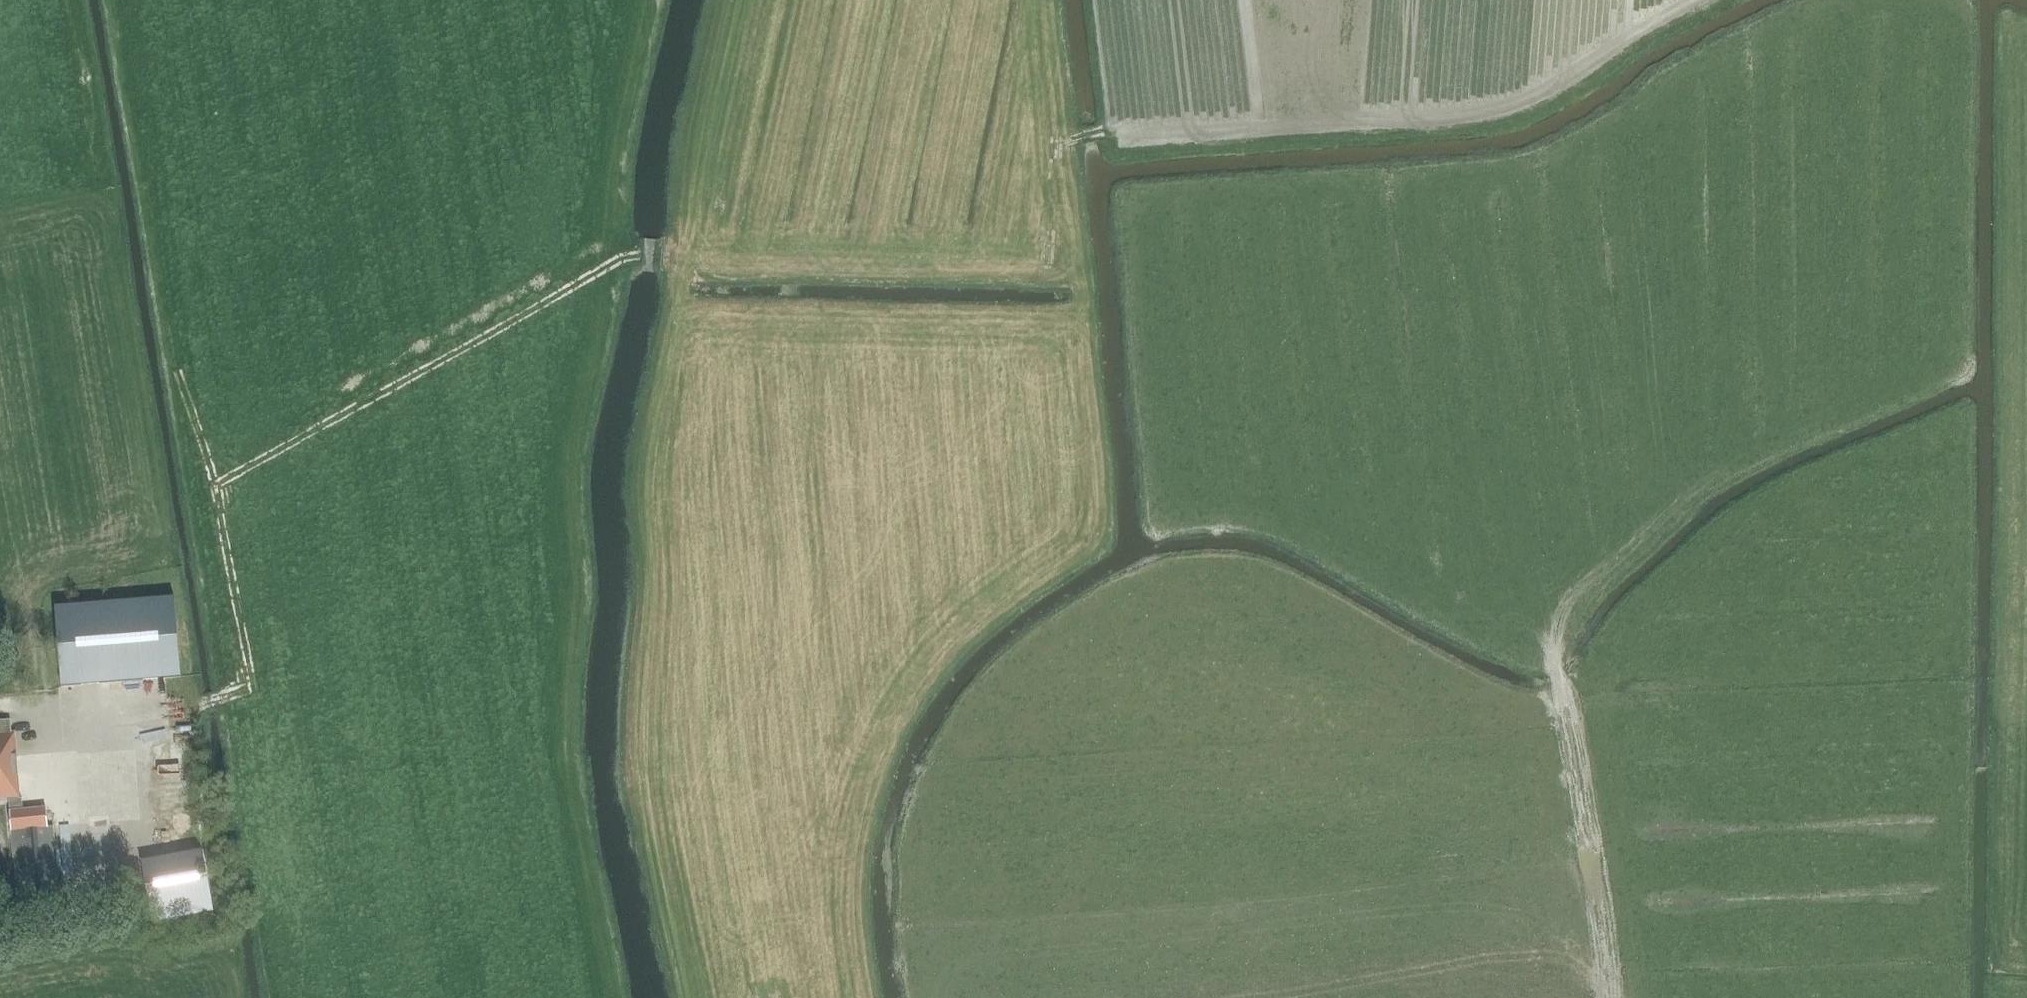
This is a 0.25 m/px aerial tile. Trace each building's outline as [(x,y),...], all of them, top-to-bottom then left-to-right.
[(174,597),(55,607),(61,687),(181,677),(174,597)] [(59,895),(54,826),(49,826),(47,807),(24,809),(23,798),(21,798),(17,749),(13,750),(10,719),(0,720),(0,801),(9,800),(11,830),(18,899),(59,895)] [(153,923),(213,913),(203,853),(143,863),(153,923)]
